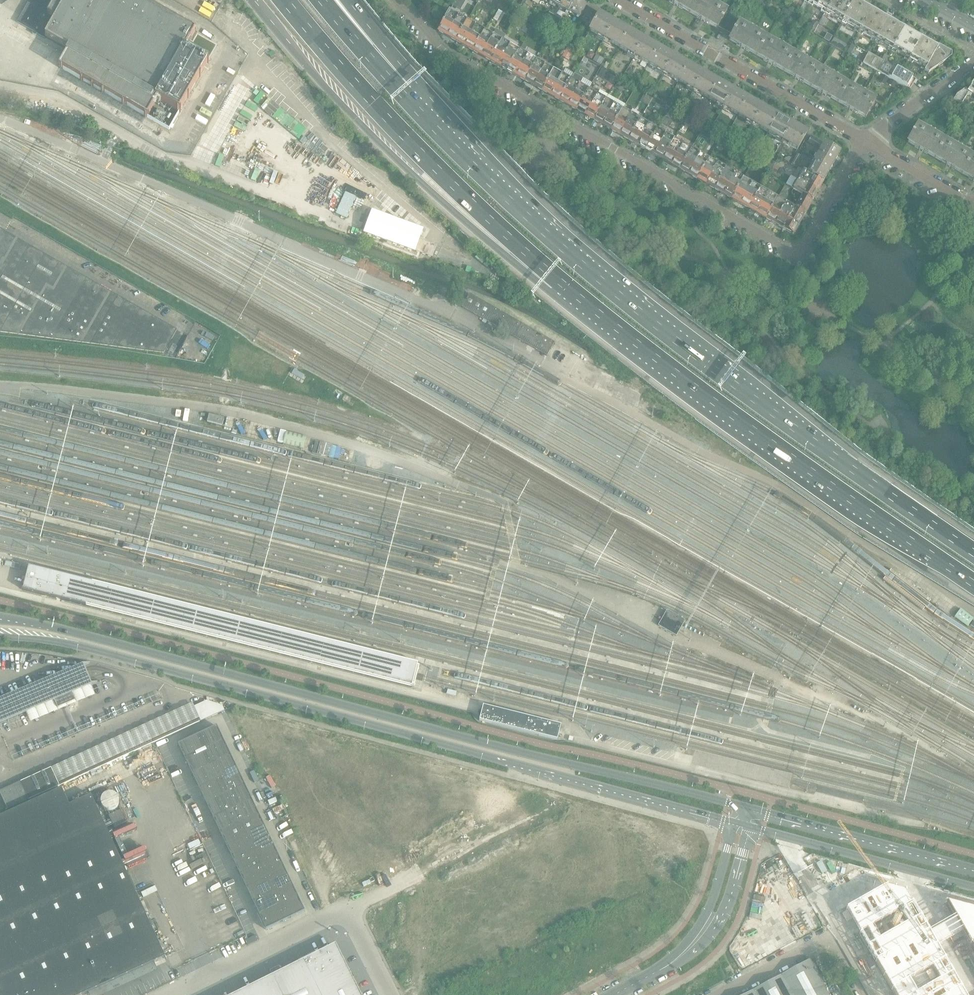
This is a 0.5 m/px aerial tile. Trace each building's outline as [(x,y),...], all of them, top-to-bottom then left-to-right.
[(17,22),(45,38),(46,37),(48,39),(69,51),(59,68),(62,69),(82,80),(82,82),(83,81),(92,86),(92,87),(92,88),(93,87),(102,92),(101,93),(102,93),(102,92),(124,104),(123,105),(124,104),(146,117),(155,100),(178,114),(179,112),(180,113),(181,112),(180,111),(187,98),(188,99),(189,98),(188,97),(199,77),(200,78),(201,77),(200,76),(207,63),(208,64),(209,63),(208,62),(208,61),(209,59),(207,59),(206,60),(185,48),(191,39),(193,41),(198,33),(141,0),(30,0),(17,22)] [(589,3),(584,0),(564,0),(560,8),(568,13),(569,11),(580,17),(582,12),(586,6),(586,5),(588,6),(589,3)] [(690,13),(697,0),(668,0),(690,13)] [(716,4),(708,0),(697,0),(690,13),(718,29),(719,26),(725,15),(727,11),(716,4)] [(808,4),(812,6),(813,5),(822,9),(821,11),(825,14),(833,0),(810,0),(808,4)] [(825,14),(829,16),(830,14),(838,19),(837,21),(841,23),(855,0),(833,0),(825,14)] [(872,8),(858,0),(855,0),(841,23),(845,25),(846,23),(855,28),(854,30),(858,32),(872,8)] [(503,10),(505,5),(499,1),(496,6),(503,10)] [(875,42),(889,17),(872,8),(858,32),(862,35),(863,33),(872,38),(871,40),(875,42)] [(516,18),(519,12),(514,9),(511,15),(516,18)] [(506,15),(498,10),(495,15),(503,20),(506,15)] [(561,17),(556,14),(550,11),(548,14),(560,21),(561,17)] [(457,41),(468,22),(451,12),(440,32),(457,41)] [(522,12),(518,19),(527,24),(530,17),(522,12)] [(629,31),(616,23),(599,14),(590,31),(619,48),(629,31)] [(726,30),(732,19),(725,15),(719,26),(726,30)] [(828,20),(823,17),(819,24),(824,27),(828,20)] [(906,27),(893,20),(889,17),(875,42),(879,44),(880,42),(888,47),(887,49),(891,51),(906,27)] [(733,34),(739,23),(732,19),(726,30),(733,34)] [(813,20),(807,31),(813,34),(819,24),(813,20)] [(485,32),(468,22),(457,41),(474,51),(485,32)] [(767,38),(755,31),(739,22),(739,23),(733,34),(729,40),(757,55),(767,38)] [(922,36),(919,34),(906,27),(891,51),(895,54),(896,52),(905,57),(904,59),(908,61),(922,36)] [(649,65),(659,48),(629,31),(619,48),(649,65)] [(503,42),(486,32),(485,32),(474,51),(492,61),(503,42)] [(827,34),(824,39),(829,42),(832,37),(827,34)] [(951,58),(952,53),(922,36),(908,61),(912,63),(913,62),(922,67),(921,68),(929,73),(951,58)] [(794,53),(782,47),(767,38),(757,55),(784,71),(794,53)] [(508,72),(520,52),(503,42),(492,61),(503,68),(502,68),(508,72)] [(574,51),(567,47),(562,56),(569,60),(574,51)] [(688,65),(675,57),(659,48),(649,65),(679,82),(688,65)] [(593,54),(588,51),(585,57),(591,60),(593,54)] [(526,81),(537,62),(520,52),(508,72),(512,74),(513,73),(526,81)] [(811,86),(821,69),(794,53),(784,71),(811,86)] [(885,63),(880,60),(868,53),(863,63),(898,83),(904,86),(904,87),(909,90),(915,80),(887,64),(885,63)] [(554,71),(537,62),(526,81),(543,91),(554,71)] [(718,82),(705,74),(688,65),(679,82),(708,99),(718,82)] [(605,79),(608,73),(601,69),(598,75),(605,79)] [(848,85),(836,78),(821,69),(811,86),(838,102),(848,85)] [(560,100),(571,81),(554,71),(543,91),(560,100)] [(576,110),(588,90),(571,81),(560,100),(576,110)] [(617,82),(614,87),(622,91),(624,86),(617,82)] [(748,99),(735,92),(718,82),(708,99),(738,116),(748,99)] [(900,93),(904,87),(904,86),(898,83),(891,95),(894,97),(897,91),(900,93)] [(875,100),(864,93),(848,85),(838,102),(865,118),(875,100)] [(594,120),(605,100),(588,90),(576,110),(594,120)] [(969,94),(967,93),(965,91),(956,97),(953,103),(960,108),(969,94)] [(647,105),(651,100),(646,97),(643,103),(647,105)] [(777,116),(765,108),(748,99),(738,116),(768,133),(777,116)] [(594,120),(611,130),(622,110),(625,105),(619,101),(616,107),(605,100),(594,120)] [(628,139),(639,120),(622,110),(611,130),(628,139)] [(807,133),(794,126),(777,116),(768,133),(797,150),(807,133)] [(645,150),(657,130),(639,120),(628,139),(640,147),(645,150)] [(935,158),(945,140),(917,124),(907,142),(935,158)] [(723,125),(718,133),(726,137),(730,129),(723,125)] [(705,126),(700,134),(708,139),(713,131),(705,126)] [(674,140),(657,130),(645,150),(650,153),(650,152),(663,159),(674,140)] [(680,169),(691,149),(674,140),(663,159),(680,169)] [(972,156),(960,149),(956,146),(945,140),(935,158),(962,173),(972,156)] [(822,182),(839,153),(824,144),(821,149),(807,174),(822,182)] [(708,159),(691,150),(691,149),(680,169),(697,178),(708,159)] [(795,167),(801,157),(797,155),(791,165),(795,167)] [(972,156),(962,173),(973,181),(973,157),(972,156)] [(725,169),(709,159),(708,159),(697,178),(714,188),(725,169)] [(753,170),(749,168),(745,175),(749,178),(753,170)] [(812,200),(822,182),(807,174),(797,168),(792,177),(797,180),(793,188),(802,194),(812,200)] [(743,179),(726,169),(725,169),(714,188),(732,198),(743,179)] [(780,174),(771,169),(769,174),(777,179),(780,174)] [(760,189),(743,179),(732,198),(749,208),(760,189)] [(772,196),(774,191),(767,187),(765,192),(760,189),(749,208),(766,218),(777,199),(772,196)] [(346,192),(335,214),(346,219),(356,197),(346,192)] [(793,234),(812,200),(802,194),(794,208),(783,227),(782,228),(793,234)] [(783,227),(794,208),(777,199),(766,218),(783,227)] [(373,210),(364,233),(416,252),(424,229),(373,210)] [(78,342),(163,353),(169,342),(175,330),(0,230),(0,332),(78,342)] [(222,425),(224,418),(209,415),(207,422),(222,425)] [(28,567),(23,590),(412,687),(413,679),(414,675),(417,664),(28,567)] [(961,609),(954,617),(967,627),(973,619),(961,609)] [(666,610),(658,625),(676,636),(685,621),(666,610)] [(91,685),(89,680),(85,670),(83,666),(91,662),(91,661),(81,665),(80,666),(0,699),(0,724),(26,713),(54,701),(58,708),(75,701),(72,694),(89,686),(91,685)] [(54,701),(26,713),(30,722),(95,695),(91,685),(89,686),(72,694),(75,701),(58,708),(54,701)] [(50,768),(0,790),(0,792),(8,809),(59,786),(154,742),(224,711),(222,706),(207,701),(195,706),(200,718),(57,783),(50,768)] [(193,702),(50,768),(57,783),(200,718),(195,706),(193,702)] [(561,725),(483,705),(479,720),(557,740),(561,725)] [(266,930),(304,911),(216,726),(178,745),(266,930)] [(91,796),(71,804),(69,805),(62,789),(9,812),(0,817),(0,994),(83,994),(88,993),(154,962),(165,957),(91,796)] [(103,808),(106,810),(110,811),(114,810),(117,807),(119,803),(119,799),(117,795),(113,793),(109,792),(105,793),(102,796),(100,800),(101,804),(103,808)] [(127,823),(121,810),(109,816),(114,828),(127,823)] [(839,907),(890,994),(973,994),(973,912),(884,889),(880,888),(877,888),(874,889),(870,890),(867,891),(839,907)] [(356,985),(354,986),(334,947),(322,953),(321,951),(232,994),(361,994),(356,985)] [(781,976),(791,994),(830,994),(811,959),(781,976)] [(781,976),(752,991),(744,994),(791,994),(781,976)]
